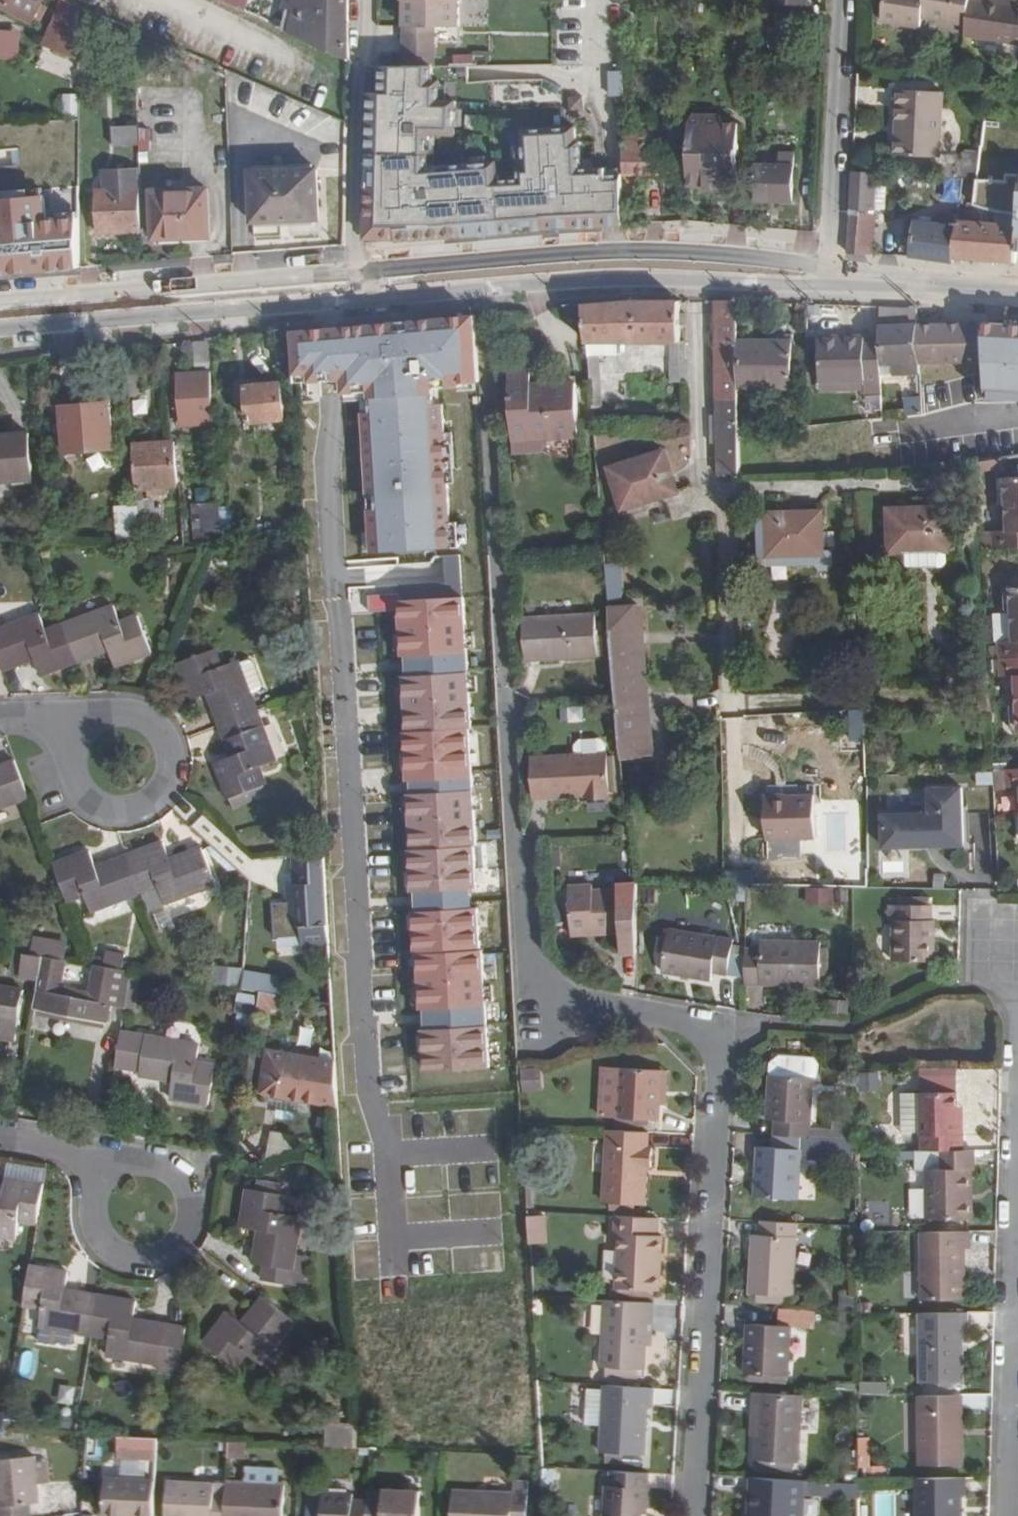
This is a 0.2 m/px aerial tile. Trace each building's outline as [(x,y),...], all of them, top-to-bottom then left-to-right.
[(28,16),(35,0),(0,0),(0,3),(28,16)] [(40,33),(75,52),(75,43),(75,0),(53,0),(40,33)] [(295,19),(294,35),(294,40),(342,63),(344,0),(314,0),(314,15),(295,19)] [(403,19),(405,18),(426,19),(451,19),(451,0),(404,0),(403,19)] [(771,8),(805,9),(805,0),(771,0),(771,8)] [(915,14),(959,21),(963,0),(877,0),(875,16),(913,24),(915,14)] [(959,21),(957,33),(1017,44),(1017,4),(1011,3),(996,1),(996,0),(963,0),(959,21)] [(405,27),(396,27),(396,58),(425,58),(426,34),(426,19),(405,18),(405,27)] [(403,19),(397,18),(396,27),(405,27),(405,18),(403,19)] [(451,19),(426,19),(426,34),(450,34),(451,19)] [(0,29),(0,54),(14,54),(15,29),(0,29)] [(294,35),(285,31),(285,35),(294,40),(294,35)] [(75,43),(75,52),(75,64),(101,63),(100,42),(75,43)] [(396,58),(377,58),(376,84),(365,84),(363,161),(368,161),(368,175),(367,175),(367,179),(362,178),(361,239),(374,239),(393,239),(393,243),(483,235),(481,169),(455,170),(455,172),(422,173),(423,132),(446,132),(448,93),(430,93),(430,73),(427,73),(427,58),(425,58),(396,58)] [(611,96),(626,96),(626,71),(611,71),(611,96)] [(893,149),(934,152),(938,87),(893,84),(892,100),(896,100),(893,149)] [(64,93),(64,115),(79,115),(78,93),(64,93)] [(151,125),(114,126),(115,147),(152,146),(151,125)] [(745,132),(687,131),(686,189),(699,190),(698,193),(736,194),(736,190),(741,190),(742,159),(744,159),(745,132)] [(577,134),(556,135),(558,229),(622,226),(622,203),(622,176),(604,177),(604,174),(581,175),(580,150),(578,150),(577,134)] [(499,168),(481,169),(483,235),(516,232),(516,227),(532,226),(532,231),(558,229),(556,135),(525,136),(524,171),(525,185),(500,186),(499,168)] [(630,135),(622,135),(622,176),(637,176),(673,176),(673,152),(642,151),(642,143),(630,142),(630,135)] [(775,167),(753,165),(751,203),(789,204),(791,157),(775,156),(775,167)] [(315,165),(250,168),(253,218),(318,215),(315,165)] [(850,166),(847,209),(868,210),(873,210),(876,168),(850,166)] [(26,170),(0,171),(0,220),(30,218),(26,170)] [(206,173),(151,176),(154,242),(209,239),(206,173)] [(95,192),(97,236),(140,235),(137,176),(126,176),(127,191),(95,192)] [(637,176),(622,176),(622,203),(638,203),(637,176)] [(1003,211),(973,199),(972,219),(1009,224),(1009,212),(1003,211)] [(868,210),(847,209),(845,236),(844,254),(870,256),(872,213),(867,213),(868,210)] [(960,225),(908,223),(907,260),(958,267),(958,261),(1009,264),(1009,224),(972,219),(961,218),(960,225)] [(1009,224),(1009,264),(1009,270),(1017,271),(1017,225),(1009,224)] [(619,303),(582,306),(586,345),(594,345),(594,356),(605,356),(605,346),(625,347),(625,356),(641,356),(641,346),(651,346),(651,356),(660,356),(660,347),(669,347),(669,356),(679,356),(679,327),(679,316),(679,302),(634,303),(619,303)] [(713,302),(712,370),(711,474),(711,477),(733,478),(733,474),(734,437),(734,405),(735,388),(736,342),(737,303),(713,302)] [(880,311),(881,328),(883,365),(919,362),(917,325),(916,309),(904,310),(905,315),(898,315),(897,310),(880,311)] [(328,327),(292,330),(295,382),(330,379),(345,377),(346,391),(372,389),(373,411),(365,411),(373,551),(461,546),(459,521),(451,521),(444,398),(436,398),(435,386),(462,385),(461,381),(481,380),(477,314),(328,327)] [(690,316),(679,316),(679,327),(690,327),(690,316)] [(980,321),(917,325),(919,362),(982,357),(980,321)] [(843,331),(845,367),(883,365),(881,328),(843,331)] [(792,343),(736,342),(735,388),(791,390),(792,343)] [(598,366),(588,366),(590,394),(600,394),(598,366)] [(531,368),(509,369),(512,431),(552,429),(553,436),(579,435),(575,381),(549,382),(550,387),(532,388),(531,368)] [(178,374),(181,426),(214,424),(211,372),(178,374)] [(284,416),(281,379),(245,382),(248,419),(284,416)] [(83,403),(61,404),(64,452),(113,447),(110,395),(83,397),(83,403)] [(976,453),(1017,447),(1017,410),(972,416),(976,453)] [(25,429),(0,431),(0,477),(29,475),(25,429)] [(552,429),(512,431),(513,439),(553,436),(552,429)] [(113,447),(64,452),(65,457),(114,453),(113,447)] [(172,450),(133,452),(136,490),(144,490),(148,490),(148,498),(163,497),(163,489),(174,488),(172,450)] [(664,450),(610,467),(623,507),(677,490),(664,450)] [(987,522),(987,550),(1017,549),(1017,477),(992,478),(993,497),(1002,497),(1002,522),(987,522)] [(144,490),(136,490),(139,524),(160,524),(160,508),(155,509),(154,499),(144,500),(144,490)] [(114,501),(117,538),(140,538),(139,524),(137,500),(114,501)] [(219,500),(191,501),(193,544),(222,545),(219,500)] [(948,505),(890,507),(892,549),(949,547),(948,505)] [(764,518),(756,518),(757,567),(816,566),(820,571),(829,571),(835,564),(835,549),(826,550),(826,532),(825,508),(764,510),(764,518)] [(835,531),(826,532),(826,550),(835,549),(836,549),(835,531)] [(608,596),(624,596),(624,564),(608,564),(608,596)] [(994,631),(995,658),(1017,657),(1017,585),(999,585),(999,604),(1009,604),(1009,631),(994,631)] [(370,610),(401,609),(400,599),(400,593),(369,594),(370,610)] [(403,655),(467,652),(464,596),(400,599),(401,609),(403,655)] [(121,599),(64,619),(79,660),(114,647),(118,660),(154,647),(140,610),(127,615),(121,599)] [(644,602),(608,605),(621,759),(644,757),(644,756),(656,754),(644,602)] [(0,625),(0,652),(6,668),(40,656),(45,671),(79,660),(64,619),(52,624),(46,609),(0,625)] [(600,613),(526,617),(528,660),(602,654),(600,613)] [(192,692),(206,687),(219,722),(257,708),(251,688),(261,685),(263,680),(254,654),(248,652),(239,655),(238,652),(222,658),(217,644),(179,657),(192,692)] [(467,652),(403,655),(404,675),(468,672),(467,652)] [(1017,730),(1017,657),(995,658),(996,685),(1011,684),(1011,710),(1003,710),(1003,730),(1017,730)] [(24,685),(44,678),(38,662),(18,669),(24,685)] [(470,728),(468,672),(404,675),(407,731),(469,728),(470,728)] [(975,702),(975,711),(986,711),(985,701),(975,702)] [(860,707),(847,708),(848,728),(859,728),(860,707)] [(263,767),(277,762),(257,708),(219,722),(231,755),(215,760),(228,795),(264,783),(268,782),(263,767)] [(407,781),(471,778),(469,728),(407,731),(405,731),(407,781)] [(614,790),(611,750),(533,755),(536,795),(552,794),(552,790),(587,788),(588,797),(612,795),(612,790),(614,790)] [(28,791),(15,752),(0,756),(0,800),(28,791)] [(1004,767),(1004,785),(1017,785),(1017,766),(1004,767)] [(471,778),(407,781),(408,794),(472,791),(471,778)] [(264,783),(228,795),(232,807),(268,794),(264,783)] [(931,814),(884,815),(885,848),(966,846),(963,789),(930,789),(931,814)] [(475,847),(472,791),(408,794),(411,850),(472,847),(475,847)] [(814,793),(766,794),(768,836),(816,835),(814,793)] [(161,831),(124,843),(138,883),(152,878),(157,892),(181,885),(213,874),(201,836),(166,847),(161,831)] [(85,838),(50,851),(64,890),(78,885),(83,900),(138,883),(124,843),(91,854),(85,838)] [(410,892),(474,889),(472,847),(411,850),(408,850),(410,892)] [(301,922),(302,945),(327,944),(322,852),(291,854),(292,880),(285,881),(286,911),(301,922)] [(599,878),(575,878),(575,919),(597,920),(597,927),(625,928),(625,949),(639,949),(640,904),(624,904),(624,884),(599,883),(599,878)] [(475,910),(474,889),(410,892),(412,913),(475,910)] [(934,917),(934,902),(893,902),(892,917),(896,917),(895,958),(937,959),(938,917),(934,917)] [(477,952),(475,910),(412,913),(414,955),(415,955),(477,952)] [(716,967),(730,970),(731,964),(734,947),(742,948),(743,940),(735,939),(736,935),(673,923),(665,966),(714,974),(716,967)] [(47,934),(46,939),(45,946),(72,951),(74,939),(47,934)] [(46,939),(35,937),(32,952),(44,954),(45,946),(46,939)] [(749,945),(748,965),(748,979),(823,981),(824,939),(764,937),(764,945),(749,945)] [(742,948),(734,947),(731,964),(738,966),(742,948)] [(126,951),(107,948),(105,961),(124,964),(126,951)] [(32,952),(14,949),(10,971),(21,973),(20,976),(40,979),(40,975),(44,954),(32,952)] [(418,1011),(482,1008),(479,952),(477,952),(415,955),(418,1011)] [(40,979),(35,1012),(109,1024),(112,1006),(127,1008),(128,1005),(133,973),(134,968),(103,963),(98,992),(68,987),(72,959),(44,954),(40,975),(40,979)] [(277,970),(243,966),(241,984),(282,991),(277,970)] [(1,1021),(0,1028),(0,1038),(16,1040),(25,986),(0,981),(0,1021),(1,1021)] [(256,991),(237,988),(233,1008),(237,1009),(234,1021),(251,1024),(256,991)] [(261,988),(257,1014),(269,1016),(271,1004),(282,1006),(284,992),(261,988)] [(483,1028),(482,1008),(418,1011),(419,1031),(483,1028)] [(485,1071),(483,1028),(419,1031),(421,1074),(485,1071)] [(174,1084),(171,1099),(210,1106),(217,1066),(202,1063),(205,1046),(123,1033),(118,1066),(138,1070),(137,1078),(174,1084)] [(265,1044),(258,1091),(337,1104),(334,1055),(265,1044)] [(772,1059),(771,1071),(814,1073),(819,1073),(819,1058),(815,1053),(781,1051),(772,1059)] [(617,1115),(660,1117),(661,1101),(662,1068),(620,1065),(617,1115)] [(545,1066),(524,1067),(525,1090),(546,1088),(545,1066)] [(669,1068),(662,1068),(661,1101),(668,1101),(669,1068)] [(882,1068),(862,1069),(863,1088),(883,1087),(882,1068)] [(768,1116),(777,1116),(776,1131),(801,1133),(811,1133),(811,1123),(814,1073),(771,1071),(768,1116)] [(958,1072),(925,1072),(925,1088),(958,1088),(958,1072)] [(924,1088),(904,1088),(904,1127),(924,1127),(924,1088)] [(925,1088),(924,1088),(924,1127),(924,1147),(945,1146),(967,1147),(967,1130),(961,1130),(961,1088),(958,1088),(925,1088)] [(294,1131),(269,1127),(267,1143),(291,1148),(294,1131)] [(654,1144),(650,1144),(651,1129),(609,1127),(605,1200),(612,1201),(638,1202),(642,1202),(644,1164),(653,1165),(654,1144)] [(755,1193),(799,1195),(801,1145),(759,1143),(755,1193)] [(973,1167),(977,1166),(977,1147),(967,1147),(945,1146),(944,1164),(930,1164),(930,1214),(974,1214),(973,1167)] [(496,1178),(495,1166),(464,1167),(464,1178),(496,1178)] [(0,1193),(0,1234),(21,1238),(24,1221),(39,1223),(45,1183),(8,1177),(5,1194),(0,1193)] [(254,1262),(285,1268),(288,1252),(296,1211),(280,1207),(283,1194),(242,1185),(235,1221),(253,1225),(246,1260),(254,1262)] [(475,1203),(479,1218),(495,1213),(491,1199),(475,1203)] [(638,1202),(612,1201),(612,1208),(638,1209),(638,1202)] [(549,1213),(531,1214),(532,1241),(551,1240),(549,1213)] [(664,1235),(659,1235),(660,1217),(618,1215),(616,1234),(622,1234),(619,1289),(655,1290),(662,1291),(664,1235)] [(794,1294),(797,1232),(798,1221),(763,1218),(762,1232),(754,1231),(750,1291),(794,1294)] [(968,1247),(972,1247),(972,1230),(924,1230),(924,1298),(968,1298),(968,1247)] [(285,1268),(254,1262),(251,1278),(295,1286),(300,1254),(288,1252),(285,1268)] [(69,1280),(31,1273),(24,1314),(41,1318),(38,1333),(42,1334),(77,1340),(94,1343),(101,1302),(67,1295),(69,1280)] [(655,1290),(619,1289),(619,1295),(655,1297),(655,1290)] [(247,1361),(259,1372),(297,1326),(264,1300),(241,1328),(229,1317),(205,1347),(237,1373),(247,1361)] [(606,1301),(603,1369),(609,1369),(639,1371),(646,1372),(647,1345),(648,1322),(654,1322),(655,1303),(606,1301)] [(140,1309),(101,1302),(94,1343),(111,1346),(109,1360),(164,1371),(172,1332),(137,1324),(140,1309)] [(779,1307),(778,1324),(792,1325),(791,1327),(814,1328),(816,1310),(779,1307)] [(967,1326),(972,1326),(972,1310),(924,1310),(924,1380),(967,1381),(967,1326)] [(791,1327),(792,1325),(778,1324),(749,1322),(746,1373),(749,1373),(787,1375),(789,1375),(791,1327)] [(189,1328),(173,1326),(172,1332),(164,1371),(164,1378),(180,1380),(189,1328)] [(77,1340),(42,1334),(40,1346),(58,1349),(61,1346),(72,1348),(76,1345),(77,1340)] [(639,1371),(609,1369),(608,1377),(639,1378),(639,1371)] [(787,1375),(749,1373),(749,1381),(787,1384),(787,1375)] [(857,1381),(837,1380),(837,1394),(857,1395),(857,1381)] [(61,1403),(75,1406),(78,1388),(64,1386),(61,1403)] [(607,1387),(607,1391),(605,1428),(604,1454),(648,1457),(651,1407),(655,1407),(656,1389),(607,1387)] [(607,1391),(588,1390),(586,1428),(605,1428),(607,1391)] [(756,1460),(798,1462),(802,1394),(754,1391),(753,1410),(759,1410),(756,1460)] [(922,1465),(966,1465),(966,1436),(959,1436),(959,1395),(922,1394),(922,1465)] [(75,1418),(64,1417),(63,1430),(73,1432),(75,1418)] [(356,1419),(325,1418),(324,1446),(357,1448),(356,1419)] [(880,1472),(880,1437),(861,1437),(861,1472),(880,1472)] [(144,1440),(143,1453),(166,1454),(166,1441),(144,1440)] [(251,1444),(236,1444),(235,1458),(250,1459),(251,1444)] [(2,1464),(7,1515),(39,1515),(38,1508),(49,1507),(48,1488),(46,1467),(45,1460),(2,1464)] [(57,1466),(46,1467),(48,1488),(59,1487),(57,1466)] [(290,1472),(255,1471),(254,1486),(290,1487),(290,1472)] [(547,1472),(546,1487),(559,1488),(560,1473),(547,1472)] [(650,1504),(651,1474),(614,1473),(613,1487),(608,1487),(607,1515),(645,1515),(645,1504),(650,1504)] [(969,1495),(969,1478),(921,1479),(921,1515),(966,1515),(966,1495),(969,1495)] [(810,1497),(811,1482),(751,1479),(749,1515),(804,1515),(805,1497),(810,1497)] [(113,1515),(163,1515),(164,1483),(115,1481),(113,1515)] [(861,1485),(835,1483),(835,1497),(861,1497),(861,1485)] [(517,1496),(532,1496),(533,1485),(517,1484),(517,1496)] [(174,1515),(233,1515),(234,1486),(175,1485),(174,1515)] [(234,1486),(233,1515),(290,1515),(291,1487),(290,1487),(254,1486),(234,1485),(234,1486)] [(427,1492),(389,1491),(389,1502),(373,1502),(373,1503),(373,1515),(426,1515),(427,1492)] [(532,1496),(517,1496),(457,1493),(456,1515),(531,1515),(532,1496)] [(313,1494),(311,1515),(326,1515),(327,1495),(313,1494)] [(327,1495),(326,1515),(373,1515),(373,1503),(358,1502),(358,1497),(327,1495)]
